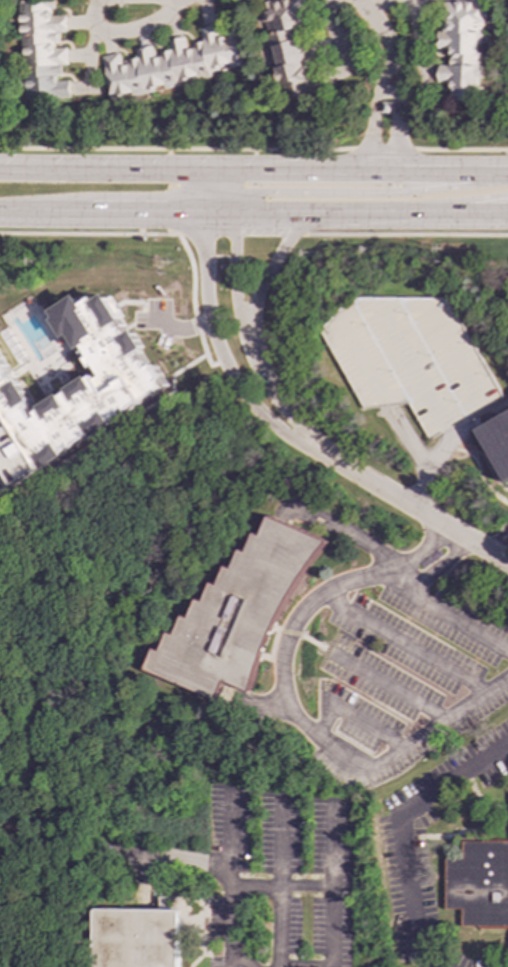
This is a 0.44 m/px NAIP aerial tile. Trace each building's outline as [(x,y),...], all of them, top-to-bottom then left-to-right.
[(25,101),(70,98),(69,81),(59,81),(58,66),(68,65),(67,48),(57,48),(56,32),(66,32),(65,15),(53,16),(52,0),(19,2),(25,101)] [(263,12),(262,12),(276,90),(288,87),(290,96),(322,90),(320,77),(311,79),(306,52),(300,53),(295,27),(303,26),(301,12),(306,11),(304,0),(273,0),(261,2),(263,12)] [(441,1),(441,32),(435,32),(434,48),(449,48),(448,65),(436,65),(436,82),(451,83),(450,101),(477,102),(477,78),(481,78),(481,61),(486,61),(487,48),(482,48),(483,2),(441,1)] [(112,100),(158,90),(213,77),(212,72),(244,65),(237,32),(217,37),(215,25),(200,28),(203,41),(194,43),(194,47),(187,49),(185,37),(168,40),(171,51),(154,55),(152,45),(136,49),(138,59),(122,63),(119,53),(102,57),(112,100)] [(38,469),(0,409),(0,350),(10,367),(8,368),(16,380),(18,379),(32,401),(30,402),(36,412),(40,409),(38,407),(60,393),(62,395),(68,391),(67,389),(88,375),(90,378),(95,374),(85,358),(89,356),(82,346),(77,349),(68,334),(63,337),(52,320),(55,318),(51,311),(74,296),(80,305),(91,298),(94,302),(104,296),(120,320),(118,321),(127,335),(133,331),(143,348),(137,351),(148,368),(154,365),(167,385),(144,400),(145,401),(113,421),(115,424),(94,437),(92,435),(64,453),(66,456),(44,470),(42,467),(38,469)] [(448,297),(351,300),(352,307),(324,321),(324,339),(336,346),(342,343),(342,338),(351,338),(350,319),(344,314),(344,311),(355,311),(379,358),(373,361),(373,368),(359,369),(358,361),(352,361),(341,366),(361,407),(410,405),(410,395),(421,390),(413,383),(413,377),(437,376),(457,353),(463,358),(478,357),(448,297)] [(474,429),(501,484),(507,481),(507,412),(474,429)] [(313,534),(268,517),(261,535),(254,533),(247,552),(240,549),(232,569),(225,566),(218,585),(210,582),(203,602),(196,599),(188,618),(181,615),(174,635),(166,632),(159,651),(152,648),(143,671),(215,698),(222,681),(252,693),(313,534)] [(461,841),(461,858),(445,858),(444,909),(461,910),(461,926),(507,926),(507,842),(461,841)] [(180,910),(95,910),(94,966),(179,966),(180,910)]
